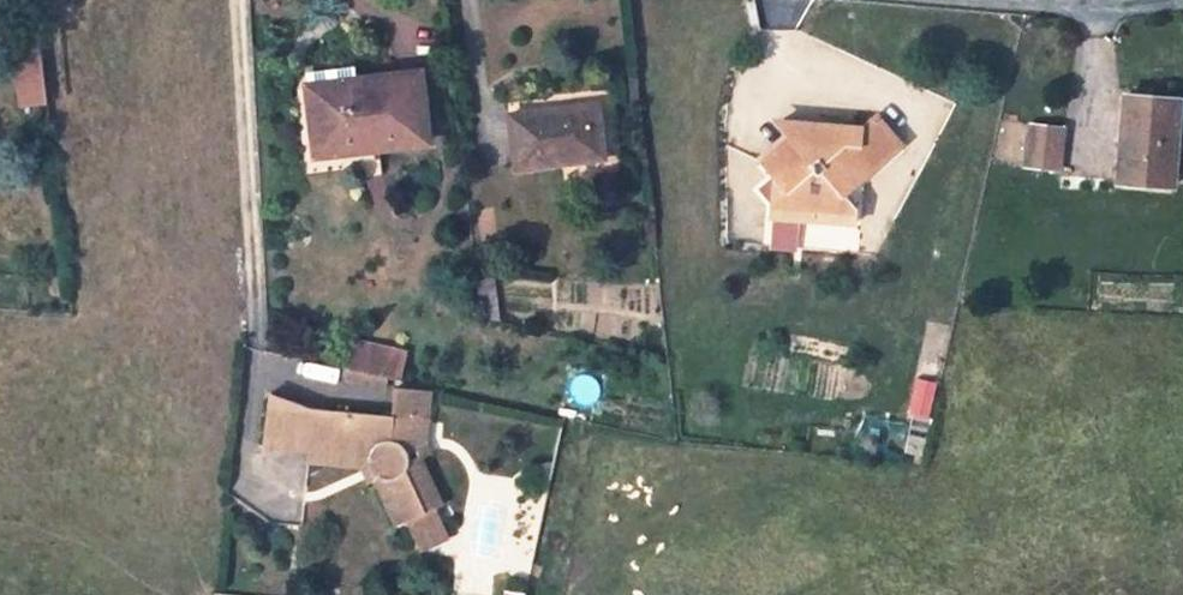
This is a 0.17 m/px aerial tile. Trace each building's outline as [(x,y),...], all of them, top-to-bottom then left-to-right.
[(39,31),(12,34),(17,93),(45,90),(39,31)] [(355,69),(309,74),(318,142),(378,135),(380,147),(425,141),(417,72),(357,79),(355,69)] [(45,90),(17,93),(19,107),(47,104),(45,90)] [(1171,186),(1177,99),(1124,96),(1118,182),(1171,186)] [(605,159),(598,105),(563,109),(564,114),(553,115),(553,110),(511,115),(517,169),(605,159)] [(760,163),(772,177),(787,193),(770,208),(770,209),(798,211),(834,214),(833,219),(833,226),(855,227),(856,211),(843,197),(901,147),(875,117),(862,128),(777,122),(790,136),(760,163)] [(1025,167),(1057,170),(1062,130),(1029,126),(1025,167)] [(319,154),(380,147),(378,135),(318,142),(319,154)] [(772,177),(770,208),(787,193),(772,177)] [(798,211),(770,209),(769,220),(797,223),(798,217),(798,211)] [(834,214),(798,211),(798,217),(833,219),(834,214)] [(840,275),(842,254),(841,252),(819,250),(819,273),(840,275)] [(494,279),(476,280),(481,320),(499,323),(494,279)] [(404,354),(354,343),(349,369),(398,380),(404,354)] [(914,382),(913,418),(932,418),(932,382),(914,382)] [(396,391),(394,419),(430,422),(433,394),(396,391)] [(308,454),(313,411),(311,411),(270,395),(264,449),(308,454)] [(430,422),(394,419),(313,411),(308,454),(370,459),(370,460),(370,461),(370,462),(370,463),(370,464),(370,465),(371,466),(371,467),(371,468),(372,469),(372,470),(372,471),(373,472),(374,473),(375,474),(375,475),(376,476),(373,479),(374,483),(389,526),(439,508),(421,459),(409,463),(409,461),(409,460),(409,459),(409,457),(408,456),(408,455),(412,453),(415,422),(430,423),(430,422)] [(421,459),(431,455),(428,447),(430,423),(415,422),(412,453),(408,455),(408,456),(409,457),(409,459),(409,460),(409,461),(409,463),(421,459)] [(308,454),(306,463),(361,468),(367,486),(374,483),(373,479),(376,476),(375,475),(375,474),(374,473),(373,472),(372,471),(372,470),(372,469),(371,468),(371,467),(371,466),(370,465),(370,464),(370,463),(370,462),(370,461),(370,460),(370,459),(308,454)]
